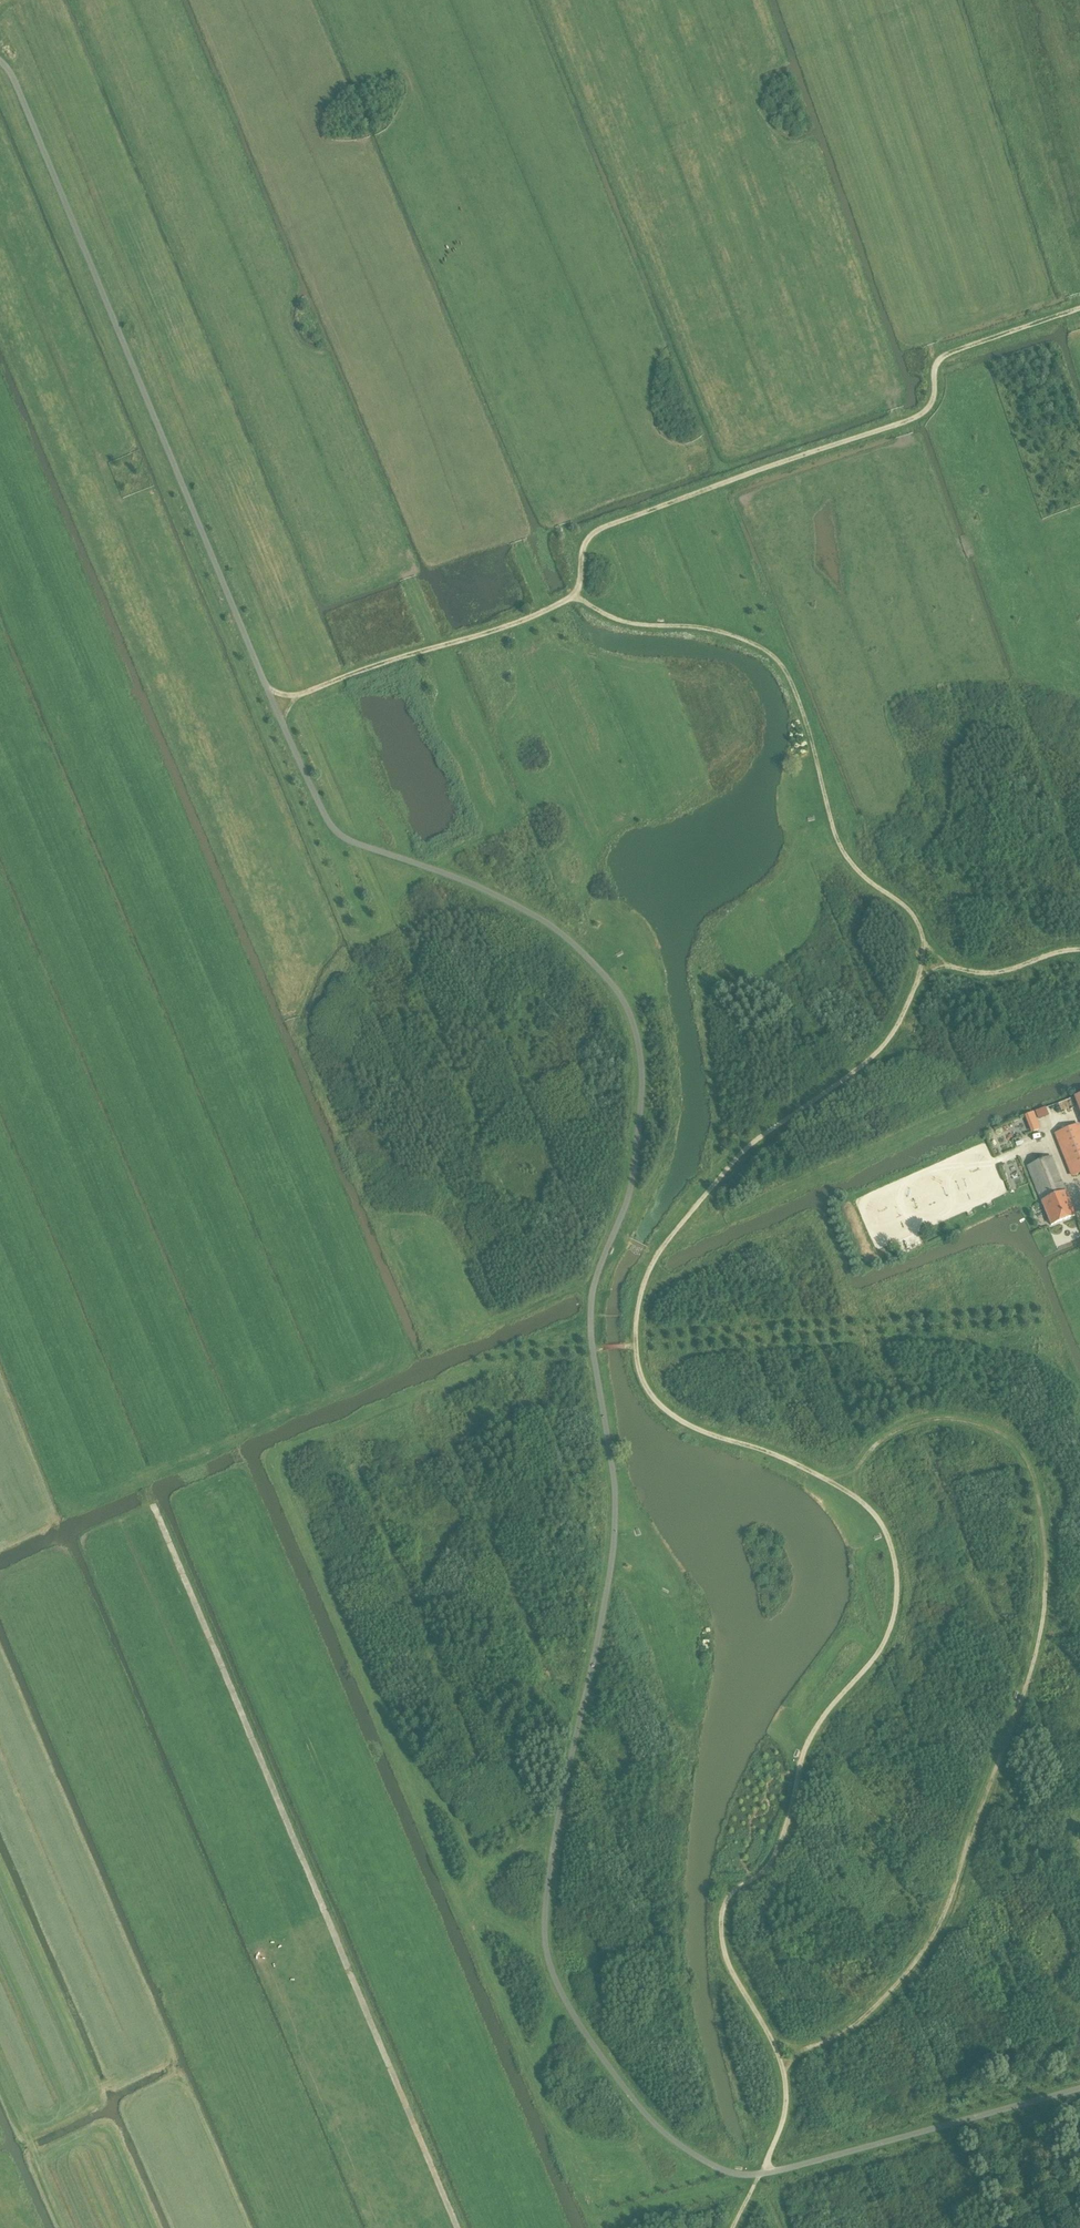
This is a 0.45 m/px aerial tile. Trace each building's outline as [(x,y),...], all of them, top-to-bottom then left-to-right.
[(1024,1115),(1031,1132),(1040,1129),(1033,1111),(1024,1115)] [(1078,1125),(1055,1134),(1072,1177),(1079,1174),(1079,1131),(1078,1125)] [(1027,1167),(1051,1226),(1074,1216),(1051,1157),(1027,1167)]
